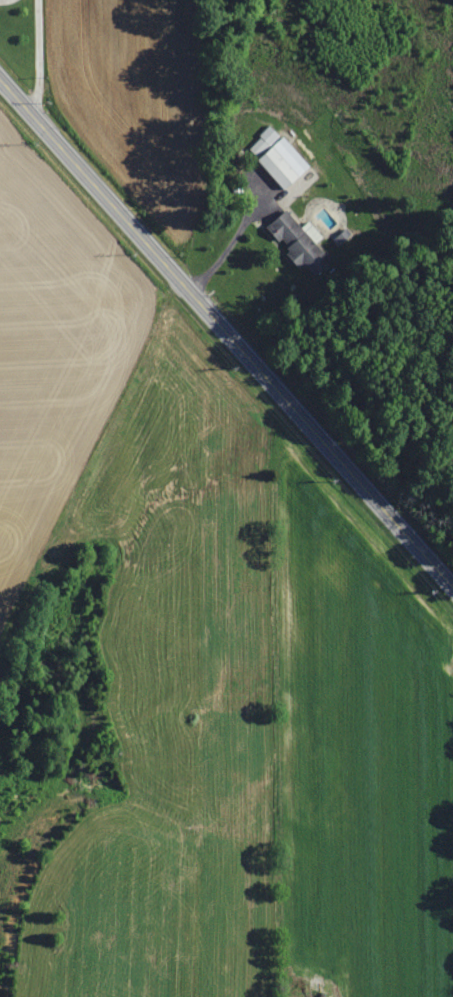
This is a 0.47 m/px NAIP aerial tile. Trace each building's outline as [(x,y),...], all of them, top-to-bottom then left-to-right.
[(248,147),(257,156),(279,135),(271,126),(248,147)] [(285,189),(310,166),(283,136),(258,159),(285,189)] [(266,226),(278,242),(282,239),(313,281),(334,265),(315,240),(320,236),(309,221),(301,227),(288,209),(266,226)] [(332,239),(340,247),(352,236),(345,228),(332,239)]
